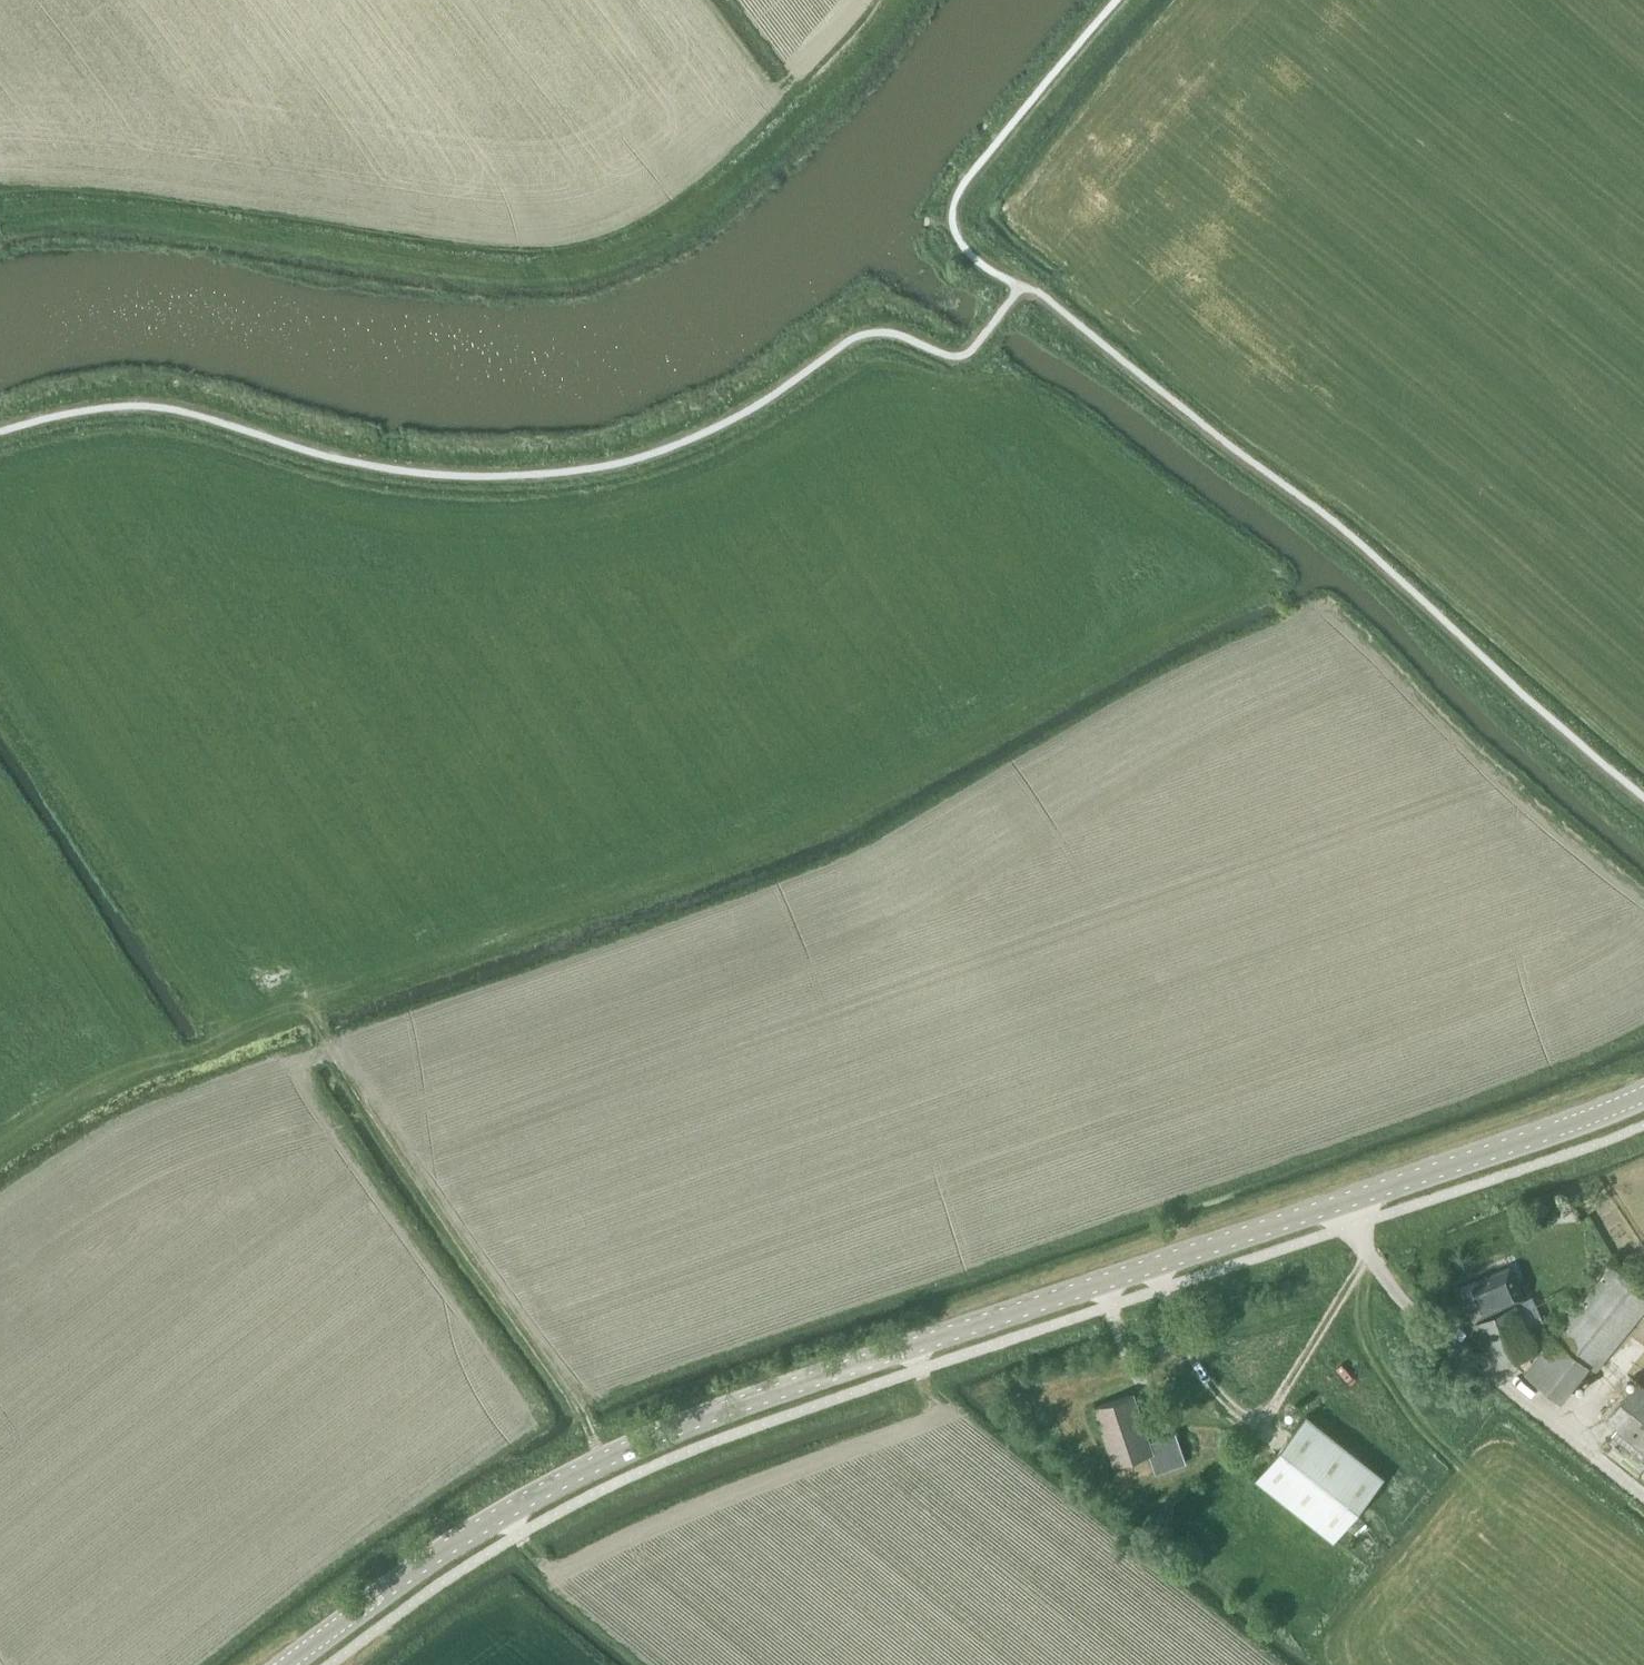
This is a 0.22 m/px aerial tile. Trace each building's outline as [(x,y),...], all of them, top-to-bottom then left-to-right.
[(1591,1365),(1597,1369),(1643,1310),(1643,1289),(1613,1263),(1525,1371),(1561,1401),(1591,1365)] [(1536,1346),(1516,1302),(1525,1298),(1510,1265),(1482,1278),(1482,1277),(1461,1287),(1495,1365),(1536,1346)] [(1637,1381),(1606,1419),(1617,1428),(1612,1434),(1643,1459),(1643,1386),(1637,1381)] [(1157,1472),(1186,1461),(1176,1432),(1150,1441),(1134,1393),(1096,1406),(1115,1463),(1150,1451),(1157,1472)] [(1333,1538),(1385,1476),(1307,1414),(1256,1476),(1333,1538)]
